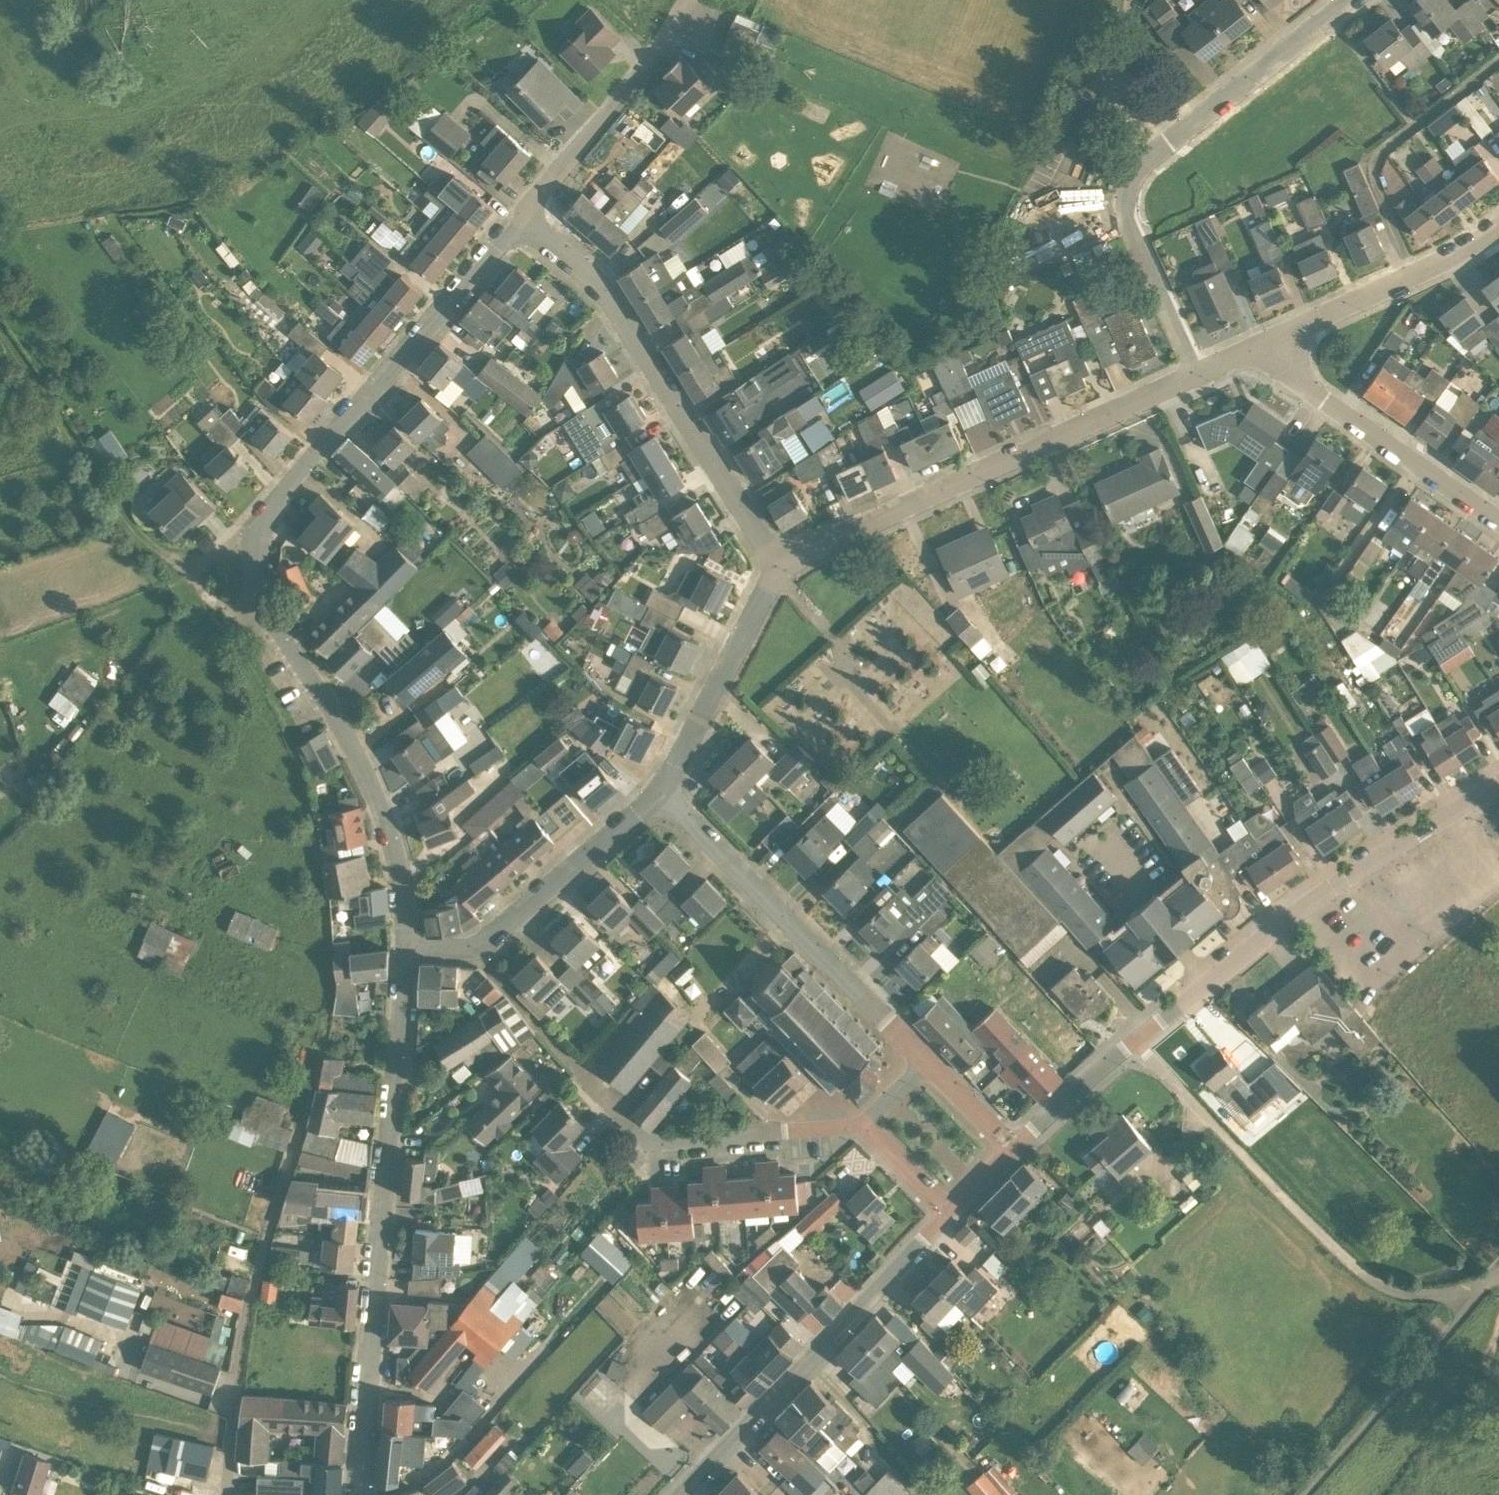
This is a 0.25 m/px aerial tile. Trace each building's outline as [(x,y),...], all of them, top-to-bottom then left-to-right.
[(1163,24),(1164,25),(1178,14),(1167,0),(1155,0),(1148,5),(1163,24)] [(1201,5),(1229,39),(1252,21),(1236,0),(1224,0),(1220,3),(1218,0),(1208,0),(1201,5)] [(1454,9),(1447,0),(1415,0),(1410,4),(1433,34),(1449,22),(1464,41),(1483,26),(1467,6),(1458,14),(1454,9)] [(1205,58),(1229,39),(1201,5),(1189,15),(1195,23),(1184,31),(1205,58)] [(589,78),(607,61),(615,52),(610,47),(619,38),(591,9),(579,21),(586,29),(573,42),(569,39),(557,51),(562,57),(565,54),(589,78)] [(1366,38),(1378,54),(1387,66),(1401,55),(1411,67),(1432,51),(1411,25),(1401,32),(1391,19),(1366,38)] [(774,48),(757,41),(749,37),(753,28),(734,20),(720,53),(765,72),(774,48)] [(1097,37),(1092,48),(1100,52),(1105,41),(1097,37)] [(706,89),(710,92),(724,78),(713,66),(705,59),(695,69),(687,61),(684,63),(679,59),(665,73),(669,77),(657,90),(669,103),(669,107),(674,112),(678,112),(680,114),(706,89)] [(514,95),(524,105),(543,124),(559,109),(567,117),(582,103),(550,71),(540,81),(530,70),(518,82),(522,86),(514,95)] [(1473,105),(1466,96),(1457,103),(1464,112),(1463,112),(1482,137),(1492,130),(1473,105)] [(377,132),(391,115),(375,101),(360,117),(377,132)] [(1428,125),(1437,137),(1464,116),(1455,104),(1428,125)] [(448,158),(470,132),(444,111),(423,137),(448,158)] [(672,136),(672,135),(681,127),(671,117),(661,127),(672,136)] [(509,135),(478,171),(499,190),(531,154),(509,135)] [(1487,163),(1473,144),(1453,160),(1463,173),(1480,194),(1498,179),(1498,178),(1487,163)] [(1434,176),(1424,163),(1412,148),(1401,156),(1413,171),(1415,170),(1424,183),(1433,176),(1434,176)] [(1434,156),(1424,163),(1434,176),(1444,168),(1434,156)] [(1359,163),(1355,165),(1343,170),(1363,216),(1378,209),(1359,163)] [(1460,209),(1480,194),(1463,173),(1444,187),(1460,209)] [(619,198),(629,188),(615,176),(605,186),(619,198)] [(1441,224),(1460,209),(1444,187),(1443,189),(1433,176),(1424,183),(1434,195),(1425,202),(1441,224)] [(445,198),(479,227),(494,209),(460,180),(445,198)] [(1265,197),(1272,213),(1311,195),(1304,180),(1265,197)] [(315,182),(298,205),(310,213),(326,190),(315,182)] [(613,254),(626,238),(630,234),(618,224),(631,210),(632,211),(642,200),(629,188),(619,198),(606,213),(589,233),(613,254)] [(420,209),(430,217),(443,227),(463,244),(479,227),(445,198),(436,190),(420,209)] [(606,213),(582,192),(565,212),(589,233),(606,213)] [(1297,203),(1309,231),(1327,223),(1315,195),(1297,203)] [(695,196),(660,227),(674,242),(709,211),(695,196)] [(1421,239),(1441,224),(1425,202),(1413,211),(1404,199),(1396,206),(1421,239)] [(448,262),(428,245),(416,234),(392,214),(384,223),(394,231),(396,229),(410,241),(401,252),(413,262),(412,263),(433,281),(448,262)] [(1195,222),(1207,247),(1221,241),(1210,215),(1195,222)] [(430,217),(416,234),(428,245),(448,262),(463,244),(443,227),(430,217)] [(1364,226),(1360,217),(1342,225),(1346,234),(1346,235),(1358,263),(1384,251),(1371,223),(1364,226)] [(1286,256),(1276,234),(1273,229),(1269,219),(1250,228),(1257,243),(1265,262),(1258,265),(1262,273),(1251,278),(1263,305),(1289,294),(1275,261),(1286,256)] [(1320,234),(1307,240),(1294,246),(1300,260),(1305,271),(1303,272),(1305,275),(1306,274),(1311,284),(1337,272),(1320,234)] [(351,262),(360,270),(386,293),(407,311),(423,293),(402,275),(397,281),(383,270),(392,260),(369,241),(351,262)] [(674,278),(658,289),(636,302),(653,329),(681,311),(687,321),(726,296),(760,274),(781,261),(785,258),(774,243),(762,251),(768,260),(758,266),(751,254),(704,284),(703,282),(696,286),(687,271),(674,278)] [(658,252),(642,262),(620,276),(636,302),(658,289),(674,278),(658,252)] [(789,275),(781,261),(760,274),(769,288),(789,275)] [(527,318),(539,305),(548,294),(536,284),(537,283),(518,267),(498,290),(517,307),(507,317),(536,339),(543,330),(533,321),(532,322),(527,318)] [(407,311),(386,293),(360,270),(355,276),(365,286),(356,297),(371,311),(392,328),(407,311)] [(1222,271),(1191,285),(1189,286),(1209,330),(1210,330),(1210,329),(1225,322),(1226,324),(1230,322),(1229,321),(1242,315),(1222,271)] [(1497,303),(1498,307),(1498,276),(1484,288),(1497,303)] [(286,312),(257,286),(252,279),(244,286),(250,294),(279,320),(286,312)] [(1085,327),(1086,327),(1089,335),(1102,364),(1122,355),(1127,367),(1157,354),(1134,304),(1116,312),(1101,318),(1089,293),(1073,300),(1084,324),(1085,327)] [(687,321),(692,328),(694,332),(733,307),(726,296),(687,321)] [(1483,321),(1465,297),(1442,315),(1468,350),(1488,335),(1497,346),(1498,345),(1498,324),(1495,318),(1486,325),(1483,321)] [(496,346),(504,337),(513,326),(494,310),(479,298),(461,319),(472,327),(464,337),(479,349),(488,338),(496,346)] [(352,315),(344,307),(334,299),(329,305),(347,321),(352,315)] [(132,311),(147,332),(158,324),(143,303),(132,311)] [(356,329),(347,321),(329,305),(324,311),(334,320),(332,322),(349,337),(341,347),(362,364),(377,346),(356,329)] [(392,328),(371,311),(356,329),(377,346),(392,328)] [(1085,327),(1084,324),(1071,330),(1066,319),(1015,342),(1023,360),(1052,347),(1059,361),(1046,367),(1059,397),(1087,385),(1081,373),(1089,370),(1076,341),(1089,335),(1086,327),(1085,327)] [(310,358),(297,372),(325,396),(343,375),(320,355),(328,347),(299,322),(289,334),(303,346),(300,349),(310,358)] [(707,333),(715,347),(727,341),(718,326),(707,333)] [(1393,331),(1385,342),(1396,350),(1404,339),(1393,331)] [(680,373),(702,359),(686,332),(664,346),(680,373)] [(543,398),(490,358),(477,375),(441,343),(420,368),(443,387),(450,379),(475,401),(489,385),(528,417),(543,398)] [(603,352),(583,364),(567,356),(543,398),(554,407),(573,384),(582,399),(618,376),(603,352)] [(949,399),(961,394),(973,388),(970,380),(957,353),(933,364),(944,389),(949,399)] [(726,441),(747,428),(756,422),(745,403),(797,370),(787,354),(740,384),(725,394),(713,402),(717,408),(707,415),(716,429),(718,428),(726,441)] [(1404,380),(1391,371),(1399,360),(1391,354),(1364,392),(1385,407),(1404,380)] [(712,375),(702,359),(680,373),(697,399),(719,386),(725,394),(740,384),(735,377),(728,365),(712,375)] [(1412,368),(1404,380),(1385,407),(1406,422),(1423,399),(1432,406),(1436,401),(1450,381),(1432,368),(1425,378),(1412,368)] [(328,399),(325,396),(297,372),(293,369),(283,381),(286,383),(280,390),(265,377),(255,388),(266,402),(277,411),(286,402),(309,422),(328,399)] [(974,386),(993,427),(1029,411),(1010,369),(974,386)] [(941,424),(925,431),(938,458),(962,447),(947,415),(955,411),(949,399),(944,389),(932,395),(937,404),(933,406),(941,424)] [(1436,401),(1432,406),(1416,429),(1438,444),(1455,420),(1465,427),(1481,404),(1462,391),(1449,410),(1436,401)] [(645,419),(644,418),(646,415),(641,406),(637,406),(630,395),(601,413),(596,404),(577,415),(585,427),(597,420),(610,440),(620,434),(645,419)] [(431,452),(439,445),(446,444),(447,435),(445,433),(450,427),(442,419),(422,399),(400,420),(431,452)] [(1242,429),(1268,447),(1245,480),(1261,492),(1289,451),(1274,440),(1285,424),(1254,403),(1246,414),(1238,409),(1232,411),(1231,410),(1196,425),(1205,445),(1242,429)] [(780,438),(788,434),(807,422),(797,406),(759,430),(763,437),(738,453),(755,480),(792,457),(780,438)] [(275,456),(293,435),(261,408),(251,421),(247,418),(244,422),(230,407),(221,417),(239,437),(249,428),(254,435),(252,437),(275,456)] [(239,437),(221,417),(213,408),(198,422),(223,450),(207,465),(228,487),(249,468),(230,446),(239,437)] [(890,440),(885,428),(877,413),(858,425),(872,455),(861,460),(873,488),(897,477),(882,444),(890,440)] [(824,415),(803,428),(815,448),(837,435),(824,415)] [(1498,444),(1498,416),(1498,415),(1487,430),(1484,428),(1477,430),(1453,463),(1474,478),(1498,444)] [(896,423),(885,428),(890,440),(893,446),(901,442),(913,469),(938,458),(925,431),(912,437),(907,425),(899,429),(896,423)] [(91,440),(108,466),(129,453),(113,426),(91,440)] [(374,446),(394,465),(387,472),(414,500),(426,488),(400,461),(415,446),(395,426),(374,446)] [(489,430),(470,448),(505,486),(525,468),(489,430)] [(670,459),(655,435),(633,449),(628,441),(601,458),(609,471),(622,463),(633,481),(645,474),(670,459)] [(348,438),(333,453),(382,499),(382,498),(391,506),(404,492),(348,438)] [(1290,451),(1261,492),(1273,499),(1282,487),(1307,504),(1325,477),(1340,456),(1317,439),(1302,459),(1290,451)] [(834,441),(817,452),(826,471),(830,478),(838,474),(849,499),(873,488),(861,460),(848,466),(842,451),(839,453),(834,441)] [(1474,478),(1495,493),(1498,488),(1498,444),(1474,478)] [(1097,484),(1105,502),(1114,521),(1179,491),(1159,448),(1142,456),(1144,462),(1097,484)] [(794,466),(802,482),(826,471),(817,452),(794,466)] [(684,482),(670,459),(645,474),(652,486),(640,493),(634,496),(639,505),(631,510),(639,524),(648,518),(660,510),(654,501),(684,482)] [(1363,517),(1370,507),(1386,483),(1363,467),(1343,496),(1334,489),(1323,505),(1339,517),(1347,506),(1363,517)] [(198,515),(201,519),(213,508),(181,473),(169,484),(174,490),(152,511),(175,536),(198,515)] [(808,513),(793,489),(779,497),(773,487),(763,493),(784,527),(808,513)] [(317,526),(313,522),(301,537),(327,559),(356,525),(321,494),(311,505),(325,517),(317,526)] [(1091,522),(1076,528),(1073,530),(1057,495),(1034,505),(1037,512),(1022,518),(1042,561),(1067,550),(1073,563),(1089,555),(1097,574),(1112,567),(1091,522)] [(1184,503),(1206,552),(1221,545),(1200,496),(1184,503)] [(1433,511),(1411,496),(1383,537),(1405,552),(1415,538),(1433,511)] [(648,518),(639,524),(649,540),(670,527),(681,545),(677,547),(677,552),(712,552),(722,544),(710,526),(712,525),(697,502),(673,517),(666,506),(660,510),(648,518)] [(363,516),(380,531),(390,519),(373,504),(363,516)] [(1419,578),(1430,563),(1437,553),(1455,527),(1433,511),(1415,538),(1423,543),(1416,553),(1419,556),(1409,571),(1419,578)] [(1227,539),(1243,550),(1256,531),(1240,520),(1227,539)] [(1008,573),(987,527),(939,549),(960,595),(1008,573)] [(1437,553),(1430,563),(1419,578),(1429,585),(1447,560),(1458,568),(1477,542),(1455,527),(1437,553)] [(1359,557),(1370,565),(1382,548),(1371,540),(1359,557)] [(1443,639),(1459,629),(1488,611),(1489,610),(1486,606),(1497,592),(1481,581),(1487,573),(1498,557),(1477,542),(1458,568),(1445,587),(1466,602),(1456,612),(1434,626),(1441,637),(1443,639)] [(363,583),(383,601),(418,567),(393,544),(377,561),(357,547),(337,571),(358,588),(363,583)] [(645,603),(649,605),(672,617),(677,619),(678,620),(686,605),(696,610),(701,600),(718,609),(732,582),(720,576),(721,575),(698,562),(678,601),(653,588),(645,603)] [(293,610),(310,601),(299,584),(297,570),(280,564),(282,578),(285,594),(293,610)] [(363,583),(358,588),(308,635),(327,655),(383,601),(363,583)] [(455,592),(435,611),(446,622),(466,604),(455,592)] [(409,616),(392,598),(327,661),(335,671),(344,679),(371,653),(409,616)] [(677,619),(672,617),(649,605),(641,622),(667,636),(657,654),(686,670),(700,643),(667,626),(672,618),(676,620),(677,619)] [(947,619),(969,645),(981,658),(993,648),(960,609),(947,619)] [(1459,629),(1466,640),(1495,620),(1489,610),(1488,611),(1459,629)] [(473,655),(449,627),(386,680),(405,703),(438,675),(450,664),(460,666),(473,655)] [(1466,640),(1459,629),(1443,639),(1441,637),(1428,646),(1440,663),(1469,644),(1466,640)] [(1383,650),(1378,646),(1356,631),(1341,640),(1369,683),(1380,676),(1377,671),(1369,659),(1383,650)] [(1224,653),(1242,683),(1273,664),(1254,634),(1224,653)] [(1378,646),(1383,650),(1395,659),(1402,649),(1384,637),(1378,646)] [(627,695),(646,705),(664,714),(677,688),(649,673),(653,664),(633,653),(623,673),(634,679),(627,695)] [(48,702),(71,719),(95,687),(72,670),(48,702)] [(1485,700),(1488,703),(1475,712),(1491,736),(1498,731),(1498,691),(1485,700)] [(440,715),(430,703),(416,715),(418,718),(425,727),(437,718),(440,715)] [(1393,721),(1401,734),(1407,744),(1411,742),(1426,767),(1434,761),(1442,774),(1461,762),(1445,737),(1426,707),(1404,721),(1401,716),(1393,721)] [(1460,721),(1463,726),(1445,737),(1461,762),(1480,750),(1472,738),(1480,733),(1469,715),(1460,721)] [(617,734),(594,721),(586,717),(571,728),(601,752),(609,741),(640,758),(648,744),(645,742),(651,731),(654,732),(655,730),(627,716),(617,734)] [(446,753),(433,735),(444,728),(437,718),(425,727),(418,718),(408,725),(418,738),(394,755),(412,780),(446,753)] [(1322,743),(1334,762),(1346,754),(1329,728),(1317,735),(1322,743)] [(299,745),(314,774),(338,762),(323,732),(299,745)] [(1112,753),(1130,779),(1155,761),(1154,759),(1135,733),(1112,753)] [(1404,746),(1407,744),(1401,734),(1392,740),(1398,750),(1404,746)] [(535,756),(546,769),(571,748),(560,735),(535,756)] [(731,757),(754,780),(768,767),(787,786),(814,760),(798,744),(777,764),(751,738),(731,757)] [(478,768),(506,752),(501,743),(472,758),(478,768)] [(1338,769),(1334,762),(1322,743),(1307,753),(1323,778),(1338,769)] [(1170,748),(1154,759),(1155,761),(1161,770),(1171,784),(1175,789),(1185,804),(1202,793),(1188,772),(1170,748)] [(1420,770),(1407,749),(1391,759),(1380,766),(1386,775),(1401,800),(1420,788),(1412,776),(1420,770)] [(1383,812),(1401,800),(1386,775),(1380,766),(1370,752),(1352,763),(1364,782),(1356,787),(1367,804),(1375,799),(1383,812)] [(572,782),(580,791),(593,807),(617,786),(598,765),(582,779),(564,757),(547,771),(563,790),(572,782)] [(762,789),(754,780),(731,757),(711,777),(742,809),(762,789)] [(1242,780),(1253,772),(1243,758),(1232,766),(1242,780)] [(1140,804),(1145,811),(1175,789),(1171,784),(1155,761),(1130,779),(1125,783),(1130,791),(1132,789),(1142,803),(1140,804)] [(1117,799),(1092,770),(1066,793),(1091,821),(1098,815),(1096,813),(1108,803),(1110,804),(1117,799)] [(512,780),(501,791),(465,823),(476,836),(486,827),(513,803),(524,793),(525,793),(513,777),(511,779),(512,780)] [(429,806),(423,810),(428,818),(419,821),(429,845),(459,833),(449,809),(463,799),(461,796),(475,786),(469,778),(445,795),(429,806)] [(418,790),(429,806),(445,795),(434,779),(418,790)] [(1194,817),(1185,804),(1175,789),(1145,811),(1149,818),(1151,816),(1161,830),(1159,831),(1164,838),(1194,817)] [(1315,801),(1325,814),(1342,839),(1360,827),(1355,819),(1363,813),(1346,789),(1334,798),(1329,791),(1315,801)] [(530,824),(504,846),(522,869),(554,842),(549,835),(559,826),(565,833),(585,816),(566,794),(542,814),(524,793),(513,803),(530,824)] [(1084,827),(1091,821),(1066,793),(1040,816),(1056,834),(1065,844),(1072,838),(1070,836),(1083,825),(1084,827)] [(1059,922),(1039,900),(1014,872),(997,854),(942,794),(903,829),(1021,957),(1059,922)] [(1293,816),(1297,822),(1314,847),(1318,843),(1324,851),(1342,839),(1325,814),(1315,801),(1293,816)] [(353,856),(351,842),(351,839),(367,836),(361,807),(332,812),(334,825),(326,827),(329,844),(323,846),(325,861),(353,856)] [(878,820),(868,811),(842,836),(852,846),(868,831),(878,820)] [(799,826),(788,815),(768,835),(779,846),(799,826)] [(1028,826),(997,854),(1014,872),(1045,844),(1056,834),(1040,816),(1028,826)] [(1186,870),(1217,848),(1215,846),(1194,817),(1164,838),(1169,845),(1171,844),(1181,857),(1179,859),(1186,870)] [(1256,838),(1266,854),(1283,879),(1302,866),(1296,858),(1300,856),(1277,823),(1256,838)] [(786,852),(807,873),(832,848),(812,827),(786,852)] [(868,831),(852,846),(866,861),(882,845),(868,831)] [(1250,831),(1228,846),(1238,861),(1235,863),(1252,889),(1260,883),(1265,891),(1283,879),(1266,854),(1256,838),(1250,831)] [(656,913),(673,896),(664,888),(689,864),(669,844),(644,869),(658,883),(642,899),(656,913)] [(1045,844),(1014,872),(1039,900),(1070,872),(1064,866),(1062,868),(1051,855),(1053,854),(1045,844)] [(469,874),(454,887),(458,893),(473,910),(497,890),(522,869),(504,846),(484,862),(477,853),(462,866),(469,874)] [(1242,892),(1225,870),(1217,858),(1221,855),(1217,848),(1186,870),(1185,871),(1186,872),(1187,871),(1190,875),(1150,909),(1104,946),(1135,984),(1164,960),(1165,961),(1182,947),(1195,937),(1194,936),(1218,915),(1219,916),(1224,918),(1225,918),(1230,917),(1232,917),(1235,914),(1237,913),(1239,909),(1240,908),(1241,903),(1241,902),(1240,897),(1240,896),(1238,894),(1240,892),(1241,893),(1242,892)] [(353,856),(325,861),(326,870),(328,879),(330,896),(359,892),(361,907),(354,908),(356,929),(386,925),(385,911),(388,911),(386,887),(369,889),(366,863),(364,854),(353,856)] [(859,871),(852,864),(825,890),(843,910),(867,887),(855,875),(859,871)] [(1070,872),(1039,900),(1059,922),(1061,919),(1064,922),(1092,898),(1086,891),(1084,893),(1073,880),(1075,879),(1070,872)] [(681,904),(673,896),(656,913),(666,923),(667,924),(673,918),(680,925),(693,911),(703,922),(726,899),(706,879),(683,902),(681,904)] [(898,947),(920,926),(919,926),(938,907),(952,893),(942,882),(913,910),(896,893),(861,927),(861,928),(859,931),(859,934),(866,942),(870,942),(872,939),(881,947),(890,939),(898,947)] [(666,923),(656,913),(642,899),(641,898),(633,907),(624,898),(610,884),(590,904),(600,914),(599,915),(612,928),(612,927),(615,930),(619,931),(626,924),(625,920),(622,917),(626,914),(650,939),(666,923)] [(473,910),(458,893),(445,901),(439,902),(440,906),(424,909),(428,935),(461,929),(462,931),(480,919),(473,910)] [(1098,904),(1092,898),(1064,922),(1087,948),(1099,937),(1099,938),(1112,928),(1114,931),(1116,929),(1113,925),(1115,923),(1109,916),(1107,918),(1096,906),(1098,904)] [(938,907),(919,926),(920,926),(929,935),(921,943),(920,942),(898,964),(917,984),(940,962),(931,953),(940,943),(931,934),(948,917),(938,907)] [(237,913),(229,933),(272,950),(280,931),(237,913)] [(183,972),(199,937),(154,917),(138,952),(183,972)] [(577,981),(595,999),(609,1012),(617,1004),(603,991),(605,990),(593,978),(597,975),(590,968),(607,952),(575,919),(553,940),(585,973),(577,981)] [(335,941),(336,956),(351,954),(350,939),(335,941)] [(680,986),(697,969),(674,946),(657,962),(680,986)] [(338,983),(337,994),(334,1013),(360,1015),(357,993),(355,977),(389,973),(389,949),(351,954),(336,956),(335,956),(338,983)] [(845,1008),(836,999),(837,997),(836,996),(834,997),(825,987),(826,986),(824,984),(823,985),(813,975),(815,974),(813,972),(812,973),(807,968),(808,966),(794,952),(781,964),(764,964),(755,973),(754,991),(745,1000),(740,995),(724,1010),(743,1029),(744,1028),(751,1035),(761,1025),(772,1036),(774,1035),(776,1034),(785,1044),(784,1045),(785,1047),(787,1046),(796,1056),(795,1057),(797,1059),(798,1057),(807,1067),(806,1068),(808,1070),(809,1069),(818,1079),(817,1080),(819,1082),(820,1080),(829,1090),(828,1092),(830,1093),(831,1092),(832,1093),(834,1092),(833,1090),(840,1084),(849,1093),(857,1086),(862,1091),(878,1076),(873,1070),(880,1063),(872,1053),(879,1047),(880,1048),(882,1046),(880,1045),(882,1044),(880,1042),(879,1043),(869,1033),(871,1032),(869,1030),(868,1032),(858,1022),(859,1021),(858,1019),(856,1020),(847,1010),(848,1009),(847,1007),(845,1008)] [(558,994),(566,986),(558,979),(559,978),(537,956),(515,977),(524,987),(517,994),(540,1018),(560,999),(558,994)] [(455,1003),(456,985),(458,965),(423,963),(420,1001),(455,1003)] [(1316,963),(1273,997),(1293,1023),(1295,1021),(1302,1029),(1312,1043),(1337,1024),(1363,1055),(1381,1039),(1316,963)] [(1113,999),(1100,984),(1091,974),(1085,979),(1074,966),(1052,986),(1080,1017),(1081,1018),(1081,1020),(1082,1019),(1082,1018),(1081,1017),(1081,1016),(1080,1015),(1086,1009),(1093,1017),(1113,999)] [(488,977),(475,989),(490,1005),(503,992),(488,977)] [(577,981),(569,989),(568,990),(586,1008),(595,999),(577,981)] [(632,1023),(595,1066),(626,1092),(651,1063),(664,1075),(676,1061),(662,1050),(691,1016),(653,984),(633,1007),(637,1010),(628,1020),(632,1023)] [(914,1021),(937,1045),(964,1018),(961,1015),(943,994),(914,1021)] [(479,1016),(507,1058),(510,1055),(536,1034),(506,996),(479,1016)] [(1293,1023),(1273,997),(1249,1015),(1276,1049),(1302,1029),(1295,1021),(1293,1023)] [(990,1046),(1008,1065),(1030,1045),(995,1007),(973,1027),(990,1046)] [(487,1074),(488,1073),(507,1058),(479,1016),(470,1023),(442,1040),(442,1041),(436,1045),(449,1066),(463,1057),(468,1064),(474,1060),(487,1074)] [(990,1046),(973,1027),(964,1018),(937,1045),(962,1072),(990,1046)] [(718,1072),(731,1087),(741,1078),(728,1064),(731,1061),(706,1032),(693,1045),(703,1056),(718,1072)] [(807,1079),(766,1037),(738,1065),(751,1079),(777,1107),(807,1079)] [(686,1075),(703,1056),(693,1045),(632,1116),(649,1129),(691,1080),(686,1075)] [(1030,1045),(1008,1065),(1000,1073),(1013,1086),(1021,1079),(1041,1100),(1062,1080),(1030,1045)] [(1196,1066),(1215,1088),(1227,1103),(1233,1098),(1249,1117),(1280,1092),(1282,1094),(1293,1085),(1279,1069),(1269,1078),(1263,1071),(1248,1083),(1220,1049),(1210,1057),(1209,1056),(1196,1066)] [(522,1106),(527,1101),(514,1087),(528,1074),(509,1057),(511,1055),(510,1055),(507,1058),(488,1073),(503,1089),(466,1124),(484,1143),(497,1131),(500,1134),(511,1123),(508,1120),(522,1106)] [(309,1128),(336,1134),(340,1117),(375,1120),(379,1077),(342,1073),(344,1059),(325,1056),(319,1088),(309,1128)] [(737,1094),(731,1087),(718,1072),(710,1080),(729,1102),(728,1103),(741,1117),(752,1107),(739,1092),(737,1094)] [(542,1086),(528,1074),(514,1087),(527,1101),(544,1086),(543,1085),(542,1086)] [(532,1131),(535,1133),(548,1146),(535,1159),(558,1180),(581,1156),(580,1156),(577,1159),(568,1149),(571,1146),(567,1143),(582,1128),(572,1119),(575,1117),(560,1102),(532,1131)] [(140,1125),(103,1109),(91,1136),(128,1152),(140,1125)] [(254,1138),(257,1133),(262,1118),(250,1113),(247,1121),(236,1117),(229,1136),(239,1140),(252,1145),(254,1138)] [(1119,1175),(1151,1148),(1123,1114),(1106,1129),(1110,1134),(1085,1155),(1099,1172),(1109,1164),(1119,1175)] [(336,1134),(309,1128),(302,1151),(335,1158),(341,1135),(336,1134)] [(335,1158),(371,1165),(373,1142),(341,1135),(335,1158)] [(402,1196),(422,1198),(436,1200),(463,1193),(460,1179),(435,1185),(439,1150),(426,1148),(424,1159),(407,1157),(402,1196)] [(704,1224),(694,1225),(693,1218),(798,1210),(798,1203),(806,1202),(805,1181),(796,1182),(795,1173),(780,1174),(779,1163),(756,1165),(757,1176),(727,1179),(726,1167),(703,1169),(704,1180),(689,1182),(690,1198),(676,1199),(675,1188),(652,1190),(653,1201),(637,1203),(638,1211),(630,1212),(631,1233),(640,1233),(640,1239),(695,1235),(695,1241),(706,1240),(704,1224)] [(1047,1186),(1038,1177),(1024,1163),(980,1206),(1004,1230),(1047,1186)] [(359,1214),(366,1215),(368,1194),(318,1189),(319,1183),(292,1180),(283,1207),(283,1208),(284,1208),(310,1210),(320,1211),(359,1214)] [(867,1182),(849,1200),(848,1200),(866,1219),(856,1228),(870,1243),(894,1219),(882,1207),(887,1202),(867,1182)] [(834,1192),(830,1196),(799,1221),(795,1225),(808,1240),(824,1226),(820,1221),(843,1202),(834,1192)] [(1060,1202),(1071,1215),(1081,1206),(1070,1194),(1060,1202)] [(283,1226),(309,1228),(309,1225),(309,1221),(310,1210),(284,1208),(283,1226)] [(359,1214),(320,1211),(319,1222),(318,1236),(326,1237),(356,1240),(359,1214)] [(965,1243),(975,1233),(966,1224),(956,1235),(965,1243)] [(754,1240),(760,1246),(775,1233),(770,1226),(754,1240)] [(416,1229),(414,1260),(413,1279),(441,1277),(460,1273),(461,1260),(455,1260),(456,1231),(416,1229)] [(318,1251),(317,1264),(353,1268),(356,1240),(326,1237),(324,1252),(318,1251)] [(783,1245),(774,1253),(753,1274),(799,1320),(812,1307),(825,1321),(843,1303),(825,1285),(819,1291),(796,1268),(796,1257),(783,1245)] [(300,1262),(301,1249),(277,1246),(275,1261),(299,1264),(300,1262)] [(704,1257),(726,1281),(735,1275),(712,1251),(704,1257)] [(661,1260),(662,1270),(678,1269),(678,1259),(661,1260)] [(932,1280),(955,1301),(965,1311),(992,1282),(975,1266),(967,1274),(952,1260),(932,1280)] [(84,1265),(67,1310),(79,1315),(80,1311),(129,1329),(144,1287),(84,1265)] [(498,1267),(467,1303),(450,1326),(443,1335),(439,1339),(409,1373),(426,1388),(470,1338),(481,1348),(474,1357),(478,1361),(464,1377),(473,1384),(492,1357),(501,1347),(521,1323),(523,1321),(490,1293),(506,1274),(498,1267)] [(753,1297),(762,1306),(773,1295),(745,1268),(729,1284),(746,1304),(753,1297)] [(231,1278),(225,1276),(222,1290),(223,1290),(244,1296),(248,1279),(233,1274),(232,1278),(231,1278)] [(441,1294),(441,1277),(413,1279),(409,1279),(409,1293),(441,1294)] [(262,1300),(274,1302),(277,1281),(265,1279),(262,1300)] [(358,1284),(341,1282),(326,1280),(323,1304),(312,1303),(310,1321),(355,1325),(359,1282),(358,1282),(358,1284)] [(936,1321),(955,1301),(932,1280),(913,1300),(928,1315),(920,1323),(937,1340),(946,1330),(936,1321)] [(220,1303),(240,1310),(244,1298),(223,1292),(220,1303)] [(450,1326),(467,1303),(429,1300),(429,1306),(393,1302),(391,1322),(450,1326)] [(0,1305),(0,1332),(16,1337),(23,1312),(0,1305)] [(876,1315),(857,1335),(892,1368),(901,1359),(935,1392),(949,1378),(923,1353),(926,1349),(905,1329),(898,1336),(876,1315)] [(736,1316),(725,1328),(750,1353),(774,1376),(794,1356),(792,1355),(804,1343),(781,1321),(761,1342),(736,1316)] [(443,1335),(450,1326),(391,1322),(390,1341),(421,1343),(407,1356),(398,1356),(397,1375),(406,1376),(409,1373),(439,1339),(443,1335)] [(522,1324),(521,1323),(501,1347),(514,1358),(534,1334),(522,1324)] [(774,1376),(750,1353),(725,1328),(713,1340),(730,1357),(725,1363),(741,1378),(736,1384),(721,1369),(720,1371),(701,1353),(696,1359),(745,1406),(774,1376)] [(101,1344),(67,1329),(60,1346),(95,1360),(101,1344)] [(887,1395),(877,1385),(892,1368),(857,1335),(838,1354),(864,1379),(857,1387),(853,1384),(853,1385),(876,1406),(887,1395)] [(221,1367),(150,1343),(141,1369),(213,1393),(221,1367)] [(693,1362),(645,1414),(662,1431),(691,1402),(721,1431),(742,1409),(705,1373),(705,1374),(693,1362)] [(812,1382),(794,1400),(794,1399),(794,1400),(834,1440),(834,1439),(845,1450),(860,1436),(847,1424),(854,1417),(836,1399),(832,1402),(812,1382)] [(320,1430),(318,1461),(343,1463),(348,1403),(244,1394),(240,1425),(237,1458),(267,1460),(268,1452),(269,1427),(320,1430)] [(457,1417),(435,1415),(435,1405),(415,1403),(415,1400),(387,1398),(384,1429),(462,1435),(464,1435),(469,1428),(457,1417)] [(834,1440),(794,1400),(776,1418),(801,1442),(802,1442),(817,1457),(829,1470),(847,1451),(845,1450),(834,1439),(834,1440)] [(466,1457),(477,1467),(506,1436),(494,1425),(466,1457)] [(439,1460),(462,1435),(384,1429),(378,1484),(399,1482),(401,1458),(439,1460)] [(792,1444),(778,1430),(761,1448),(789,1474),(781,1483),(794,1494),(806,1494),(825,1475),(792,1444)] [(1130,1448),(1144,1461),(1160,1444),(1147,1431),(1130,1448)] [(207,1477),(214,1446),(156,1433),(149,1464),(207,1477)] [(11,1488),(33,1494),(39,1494),(51,1461),(23,1452),(11,1488)] [(343,1463),(318,1461),(302,1460),(302,1466),(279,1464),(278,1476),(258,1475),(258,1492),(237,1494),(340,1494),(343,1463)] [(435,1494),(447,1494),(466,1480),(453,1462),(426,1483),(435,1494)] [(983,1475),(1002,1494),(1020,1494),(993,1465),(983,1475)] [(890,1494),(915,1494),(910,1490),(909,1491),(888,1470),(877,1482),(890,1494)] [(519,1484),(506,1472),(486,1493),(484,1494),(508,1494),(519,1484)] [(738,1473),(717,1494),(761,1494),(738,1473)] [(983,1475),(981,1473),(966,1487),(974,1494),(1002,1494),(983,1475)] [(867,1494),(890,1494),(877,1482),(865,1493),(867,1494)] [(486,1493),(475,1484),(466,1494),(484,1494),(486,1493)]
